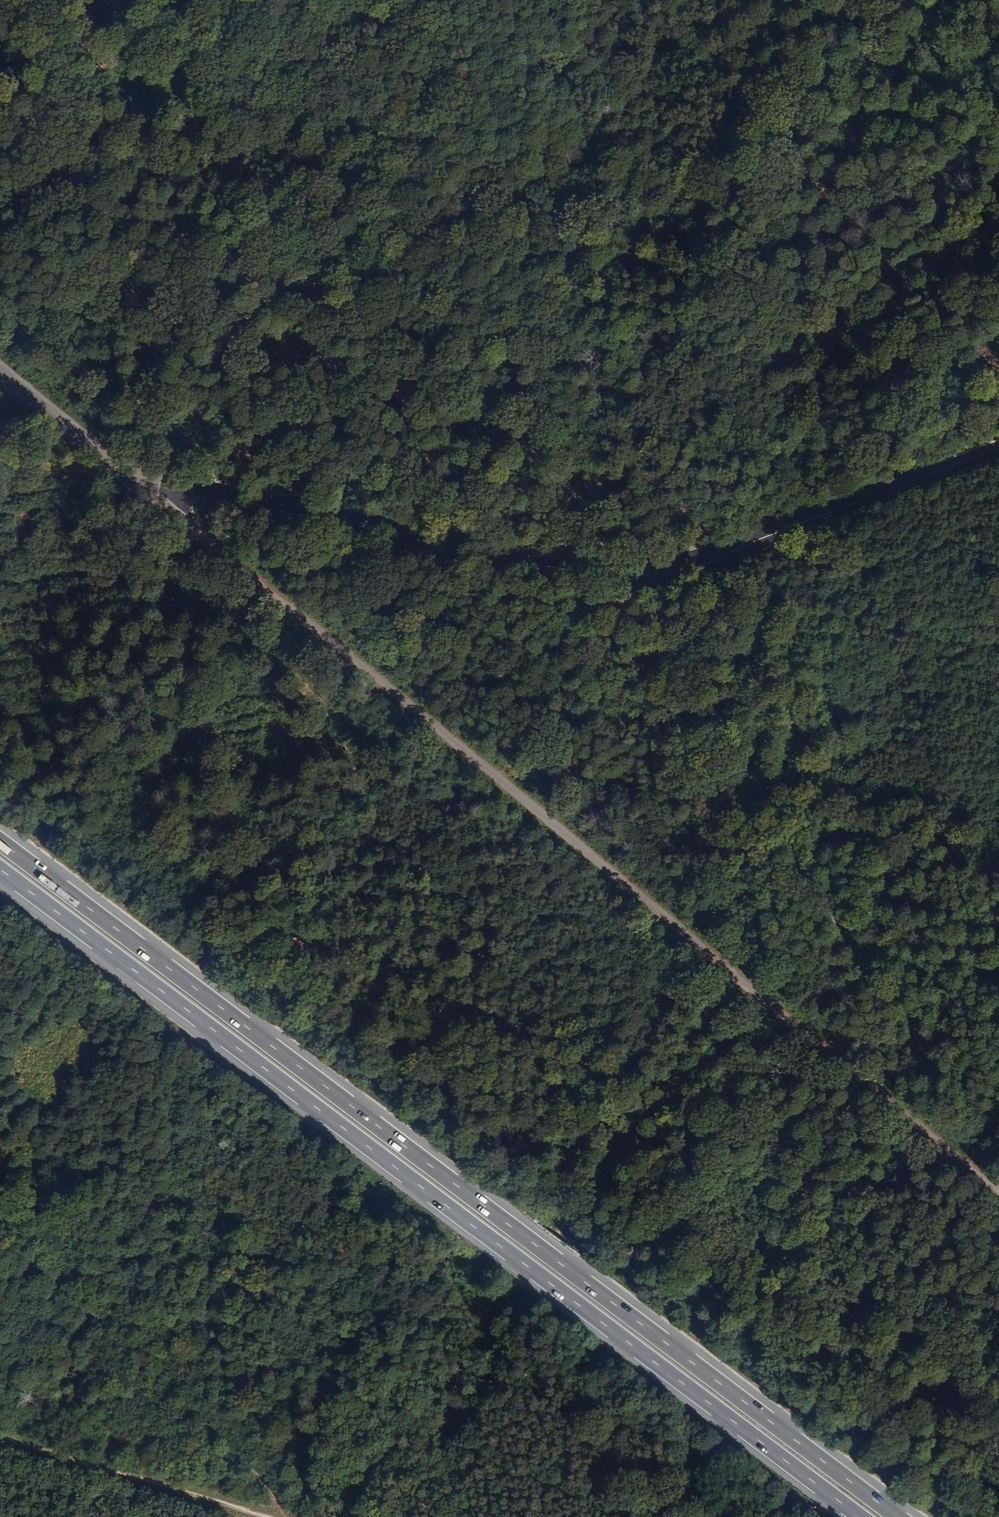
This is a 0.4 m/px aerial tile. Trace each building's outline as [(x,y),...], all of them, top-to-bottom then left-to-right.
[(302,1058),(298,1064),(315,1075),(319,1070),(302,1058)]
